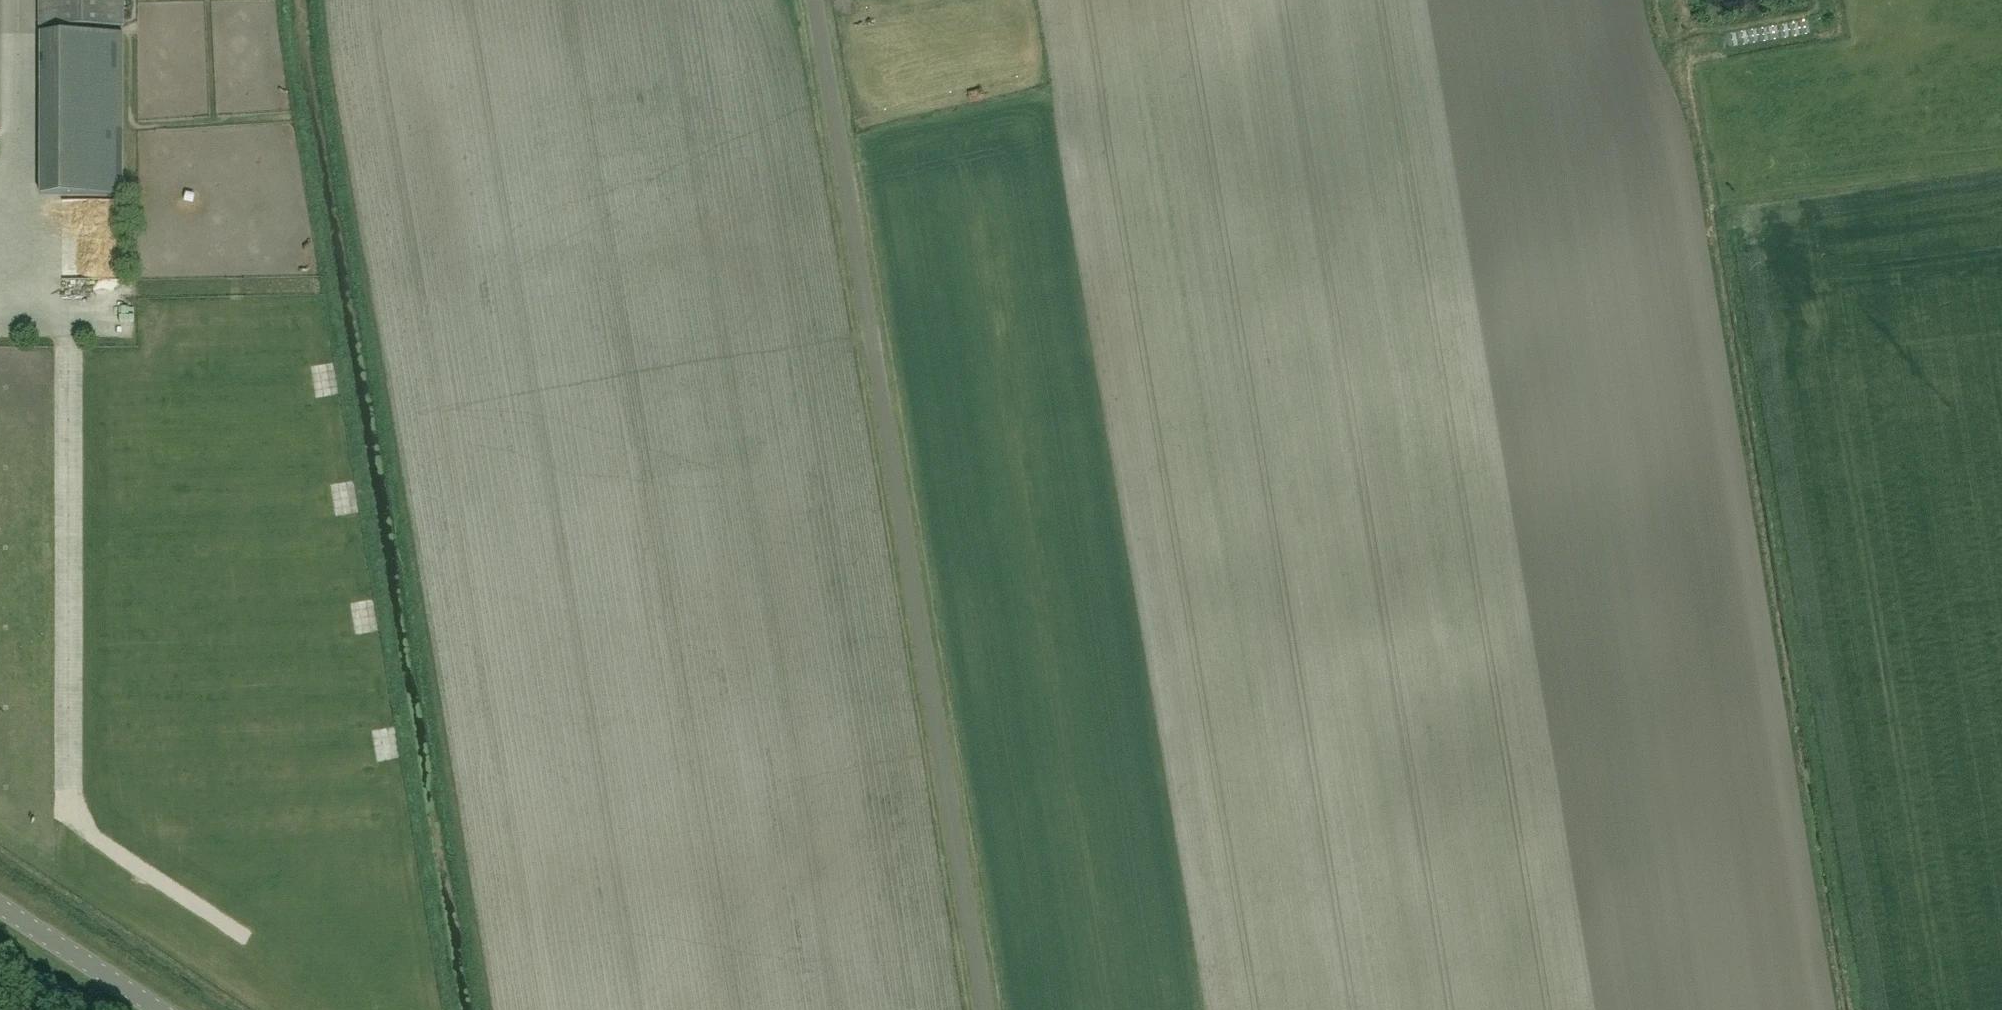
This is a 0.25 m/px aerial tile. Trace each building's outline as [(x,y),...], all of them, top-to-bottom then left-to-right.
[(41,26),(122,26),(122,0),(41,0),(41,26)] [(100,287),(118,286),(117,273),(99,274),(100,287)] [(339,362),(317,363),(319,394),(341,393),(339,362)] [(339,513),(361,512),(359,480),(336,482),(339,513)] [(376,598),(355,602),(361,633),(383,628),(376,598)] [(377,728),(380,759),(404,757),(401,726),(377,728)]
